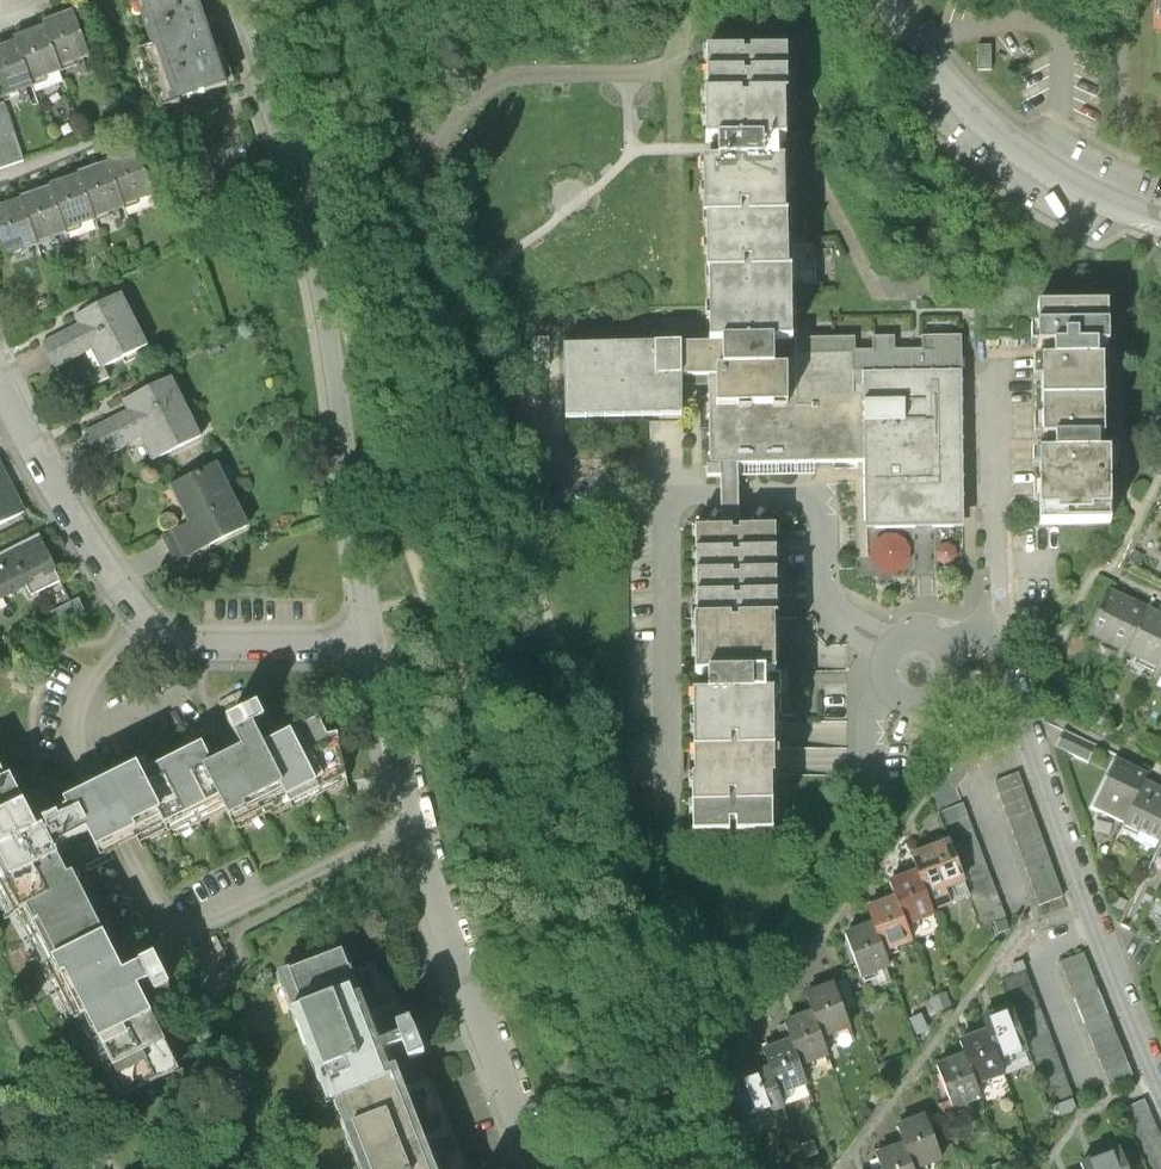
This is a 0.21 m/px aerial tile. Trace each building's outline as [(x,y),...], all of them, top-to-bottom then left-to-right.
[(199,0),(137,0),(153,50),(140,54),(159,110),(228,87),(199,0)] [(43,23),(45,27),(60,69),(90,57),(73,12),(43,23)] [(14,38),(15,42),(31,84),(61,72),(60,69),(45,27),(14,38)] [(0,47),(0,89),(4,98),(32,88),(31,84),(15,42),(0,47)] [(763,154),(762,144),(784,144),(784,97),(786,97),(786,52),(706,53),(706,64),(706,97),(703,98),(704,146),(717,145),(717,155),(717,164),(702,164),(703,221),(705,221),(706,275),(709,275),(710,343),(792,342),(792,290),(816,290),(815,245),(789,245),(788,220),(785,220),(785,164),(763,164),(763,154)] [(23,163),(3,105),(0,106),(0,170),(23,163)] [(108,159),(109,162),(124,205),(154,194),(138,149),(108,159)] [(79,173),(79,174),(94,218),(125,207),(124,205),(109,162),(79,173)] [(49,185),(49,187),(65,230),(95,220),(94,218),(79,174),(49,185)] [(20,197),(21,199),(36,243),(65,232),(65,230),(49,187),(20,197)] [(0,206),(0,235),(2,240),(7,255),(37,245),(36,243),(21,199),(0,206)] [(80,325),(42,345),(54,368),(91,349),(101,368),(146,345),(119,293),(75,316),(80,325)] [(1108,309),(1038,310),(1038,350),(1054,350),(1055,363),(1041,363),(1041,402),(1104,401),(1103,361),(1098,361),(1098,347),(1108,347),(1108,309)] [(563,345),(564,417),(618,417),(681,416),(681,377),(707,377),(708,466),(719,466),(738,466),(865,464),(866,513),(924,512),(962,512),(960,340),(792,342),(710,343),(563,345)] [(129,412),(86,434),(99,459),(143,437),(155,459),(200,436),(171,379),(125,403),(129,412)] [(1104,401),(1041,402),(1043,441),(1056,441),(1056,455),(1040,455),(1041,527),(1109,526),(1109,512),(1111,512),(1110,455),(1099,455),(1099,442),(1104,442),(1104,401)] [(215,466),(173,488),(191,525),(164,539),(175,562),(246,527),(215,466)] [(738,466),(719,466),(719,492),(719,527),(738,527),(738,492),(738,466)] [(22,514),(0,471),(0,525),(22,514)] [(924,512),(866,513),(866,529),(916,529),(916,547),(933,547),(933,529),(962,528),(962,512),(924,512)] [(707,695),(692,695),(693,778),(691,778),(691,835),(773,833),(772,777),(775,777),(774,695),(781,695),(781,672),(776,672),(775,618),(777,618),(776,526),(738,527),(719,527),(695,527),(696,618),(694,618),(695,675),(707,675),(707,695)] [(0,557),(0,600),(26,587),(54,572),(57,571),(40,537),(0,557)] [(26,587),(31,598),(60,583),(54,572),(26,587)] [(1147,612),(1109,594),(1088,637),(1126,655),(1147,612)] [(51,614),(58,628),(87,616),(79,600),(51,614)] [(1147,612),(1126,655),(1160,672),(1160,619),(1147,612)] [(345,775),(337,736),(327,738),(321,725),(268,753),(253,725),(264,719),(257,706),(228,722),(243,750),(245,755),(209,774),(199,754),(146,782),(142,774),(95,797),(78,807),(80,811),(41,832),(33,836),(5,781),(0,783),(0,879),(18,915),(23,912),(77,1020),(83,1018),(124,1099),(174,1075),(132,992),(151,983),(156,995),(169,989),(154,959),(133,970),(117,978),(71,885),(65,888),(45,848),(87,825),(100,850),(121,843),(138,837),(164,823),(168,833),(224,805),(234,825),(288,796),(291,803),(345,775)] [(1098,746),(1064,731),(1056,748),(1090,763),(1098,746)] [(1115,761),(1091,809),(1124,825),(1124,824),(1144,784),(1147,777),(1115,761)] [(1020,772),(995,781),(1039,906),(1064,898),(1020,772)] [(1144,784),(1124,824),(1160,841),(1160,793),(1144,784)] [(937,812),(950,844),(970,896),(981,928),(1006,920),(962,803),(937,812)] [(918,872),(932,910),(970,896),(950,844),(912,858),(918,872)] [(934,914),(932,910),(918,872),(891,883),(896,899),(906,924),(934,914)] [(912,940),(906,924),(896,899),(868,909),(874,926),(884,951),(912,940)] [(861,977),(890,967),(884,951),(874,926),(846,936),(861,977)] [(289,969),(278,973),(292,1009),(328,1105),(334,1103),(401,1078),(397,1067),(391,1069),(385,1054),(406,1046),(411,1060),(426,1055),(413,1020),(397,1026),(402,1037),(381,1044),(362,993),(354,996),(344,971),(349,969),(343,952),(290,971),(289,969)] [(1084,953),(1060,962),(1109,1085),(1133,1075),(1084,953)] [(1002,982),(1012,1008),(1028,1051),(1049,1109),(1074,1100),(1027,973),(1002,982)] [(834,987),(807,997),(813,1015),(822,1039),(849,1029),(834,987)] [(1000,1061),(1028,1051),(1012,1008),(984,1018),(989,1030),(1000,1061)] [(786,1026),(792,1043),(801,1066),(829,1056),(822,1039),(813,1015),(786,1026)] [(977,1088),(1006,1077),(1000,1061),(989,1030),(959,1041),(964,1055),(977,1088)] [(764,1053),(771,1072),(780,1094),(808,1085),(801,1066),(792,1043),(764,1053)] [(981,1101),(977,1088),(964,1055),(937,1065),(954,1111),(981,1101)] [(780,1094),(771,1072),(719,1092),(732,1128),(784,1108),(780,1094)] [(424,1137),(401,1078),(334,1103),(354,1154),(359,1168),(436,1168),(424,1137)] [(1145,1101),(1120,1112),(1145,1168),(1160,1168),(1160,1138),(1145,1101)] [(906,1142),(916,1168),(917,1168),(943,1160),(927,1118),(900,1128),(906,1142)] [(876,1153),(881,1168),(916,1168),(906,1142),(876,1153)] [(1121,1150),(1083,1164),(1085,1168),(1128,1168),(1121,1150)] [(1015,1154),(1005,1168),(1026,1168),(1030,1163),(1015,1154)]
